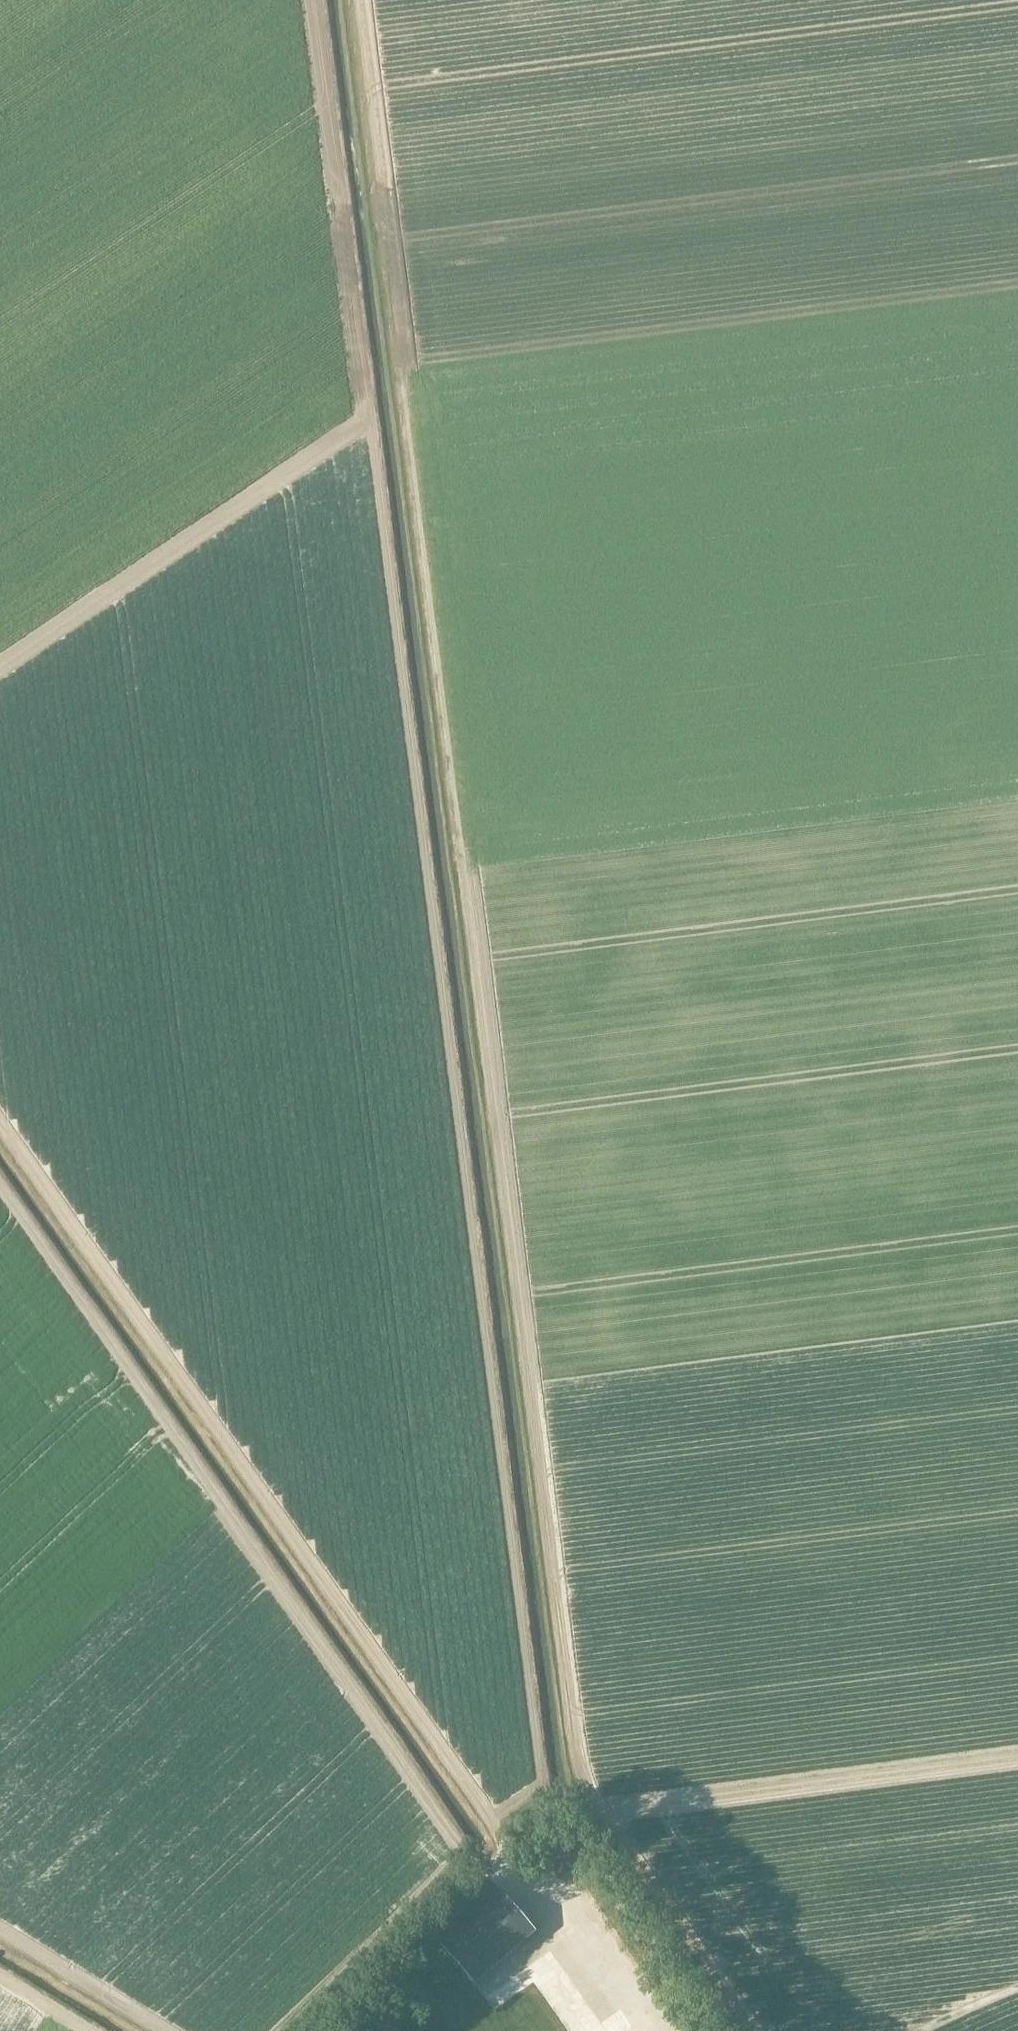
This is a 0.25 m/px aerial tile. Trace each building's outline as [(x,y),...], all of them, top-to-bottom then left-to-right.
[(441,1948),(473,1984),(535,1930),(502,1894),(441,1948)]
